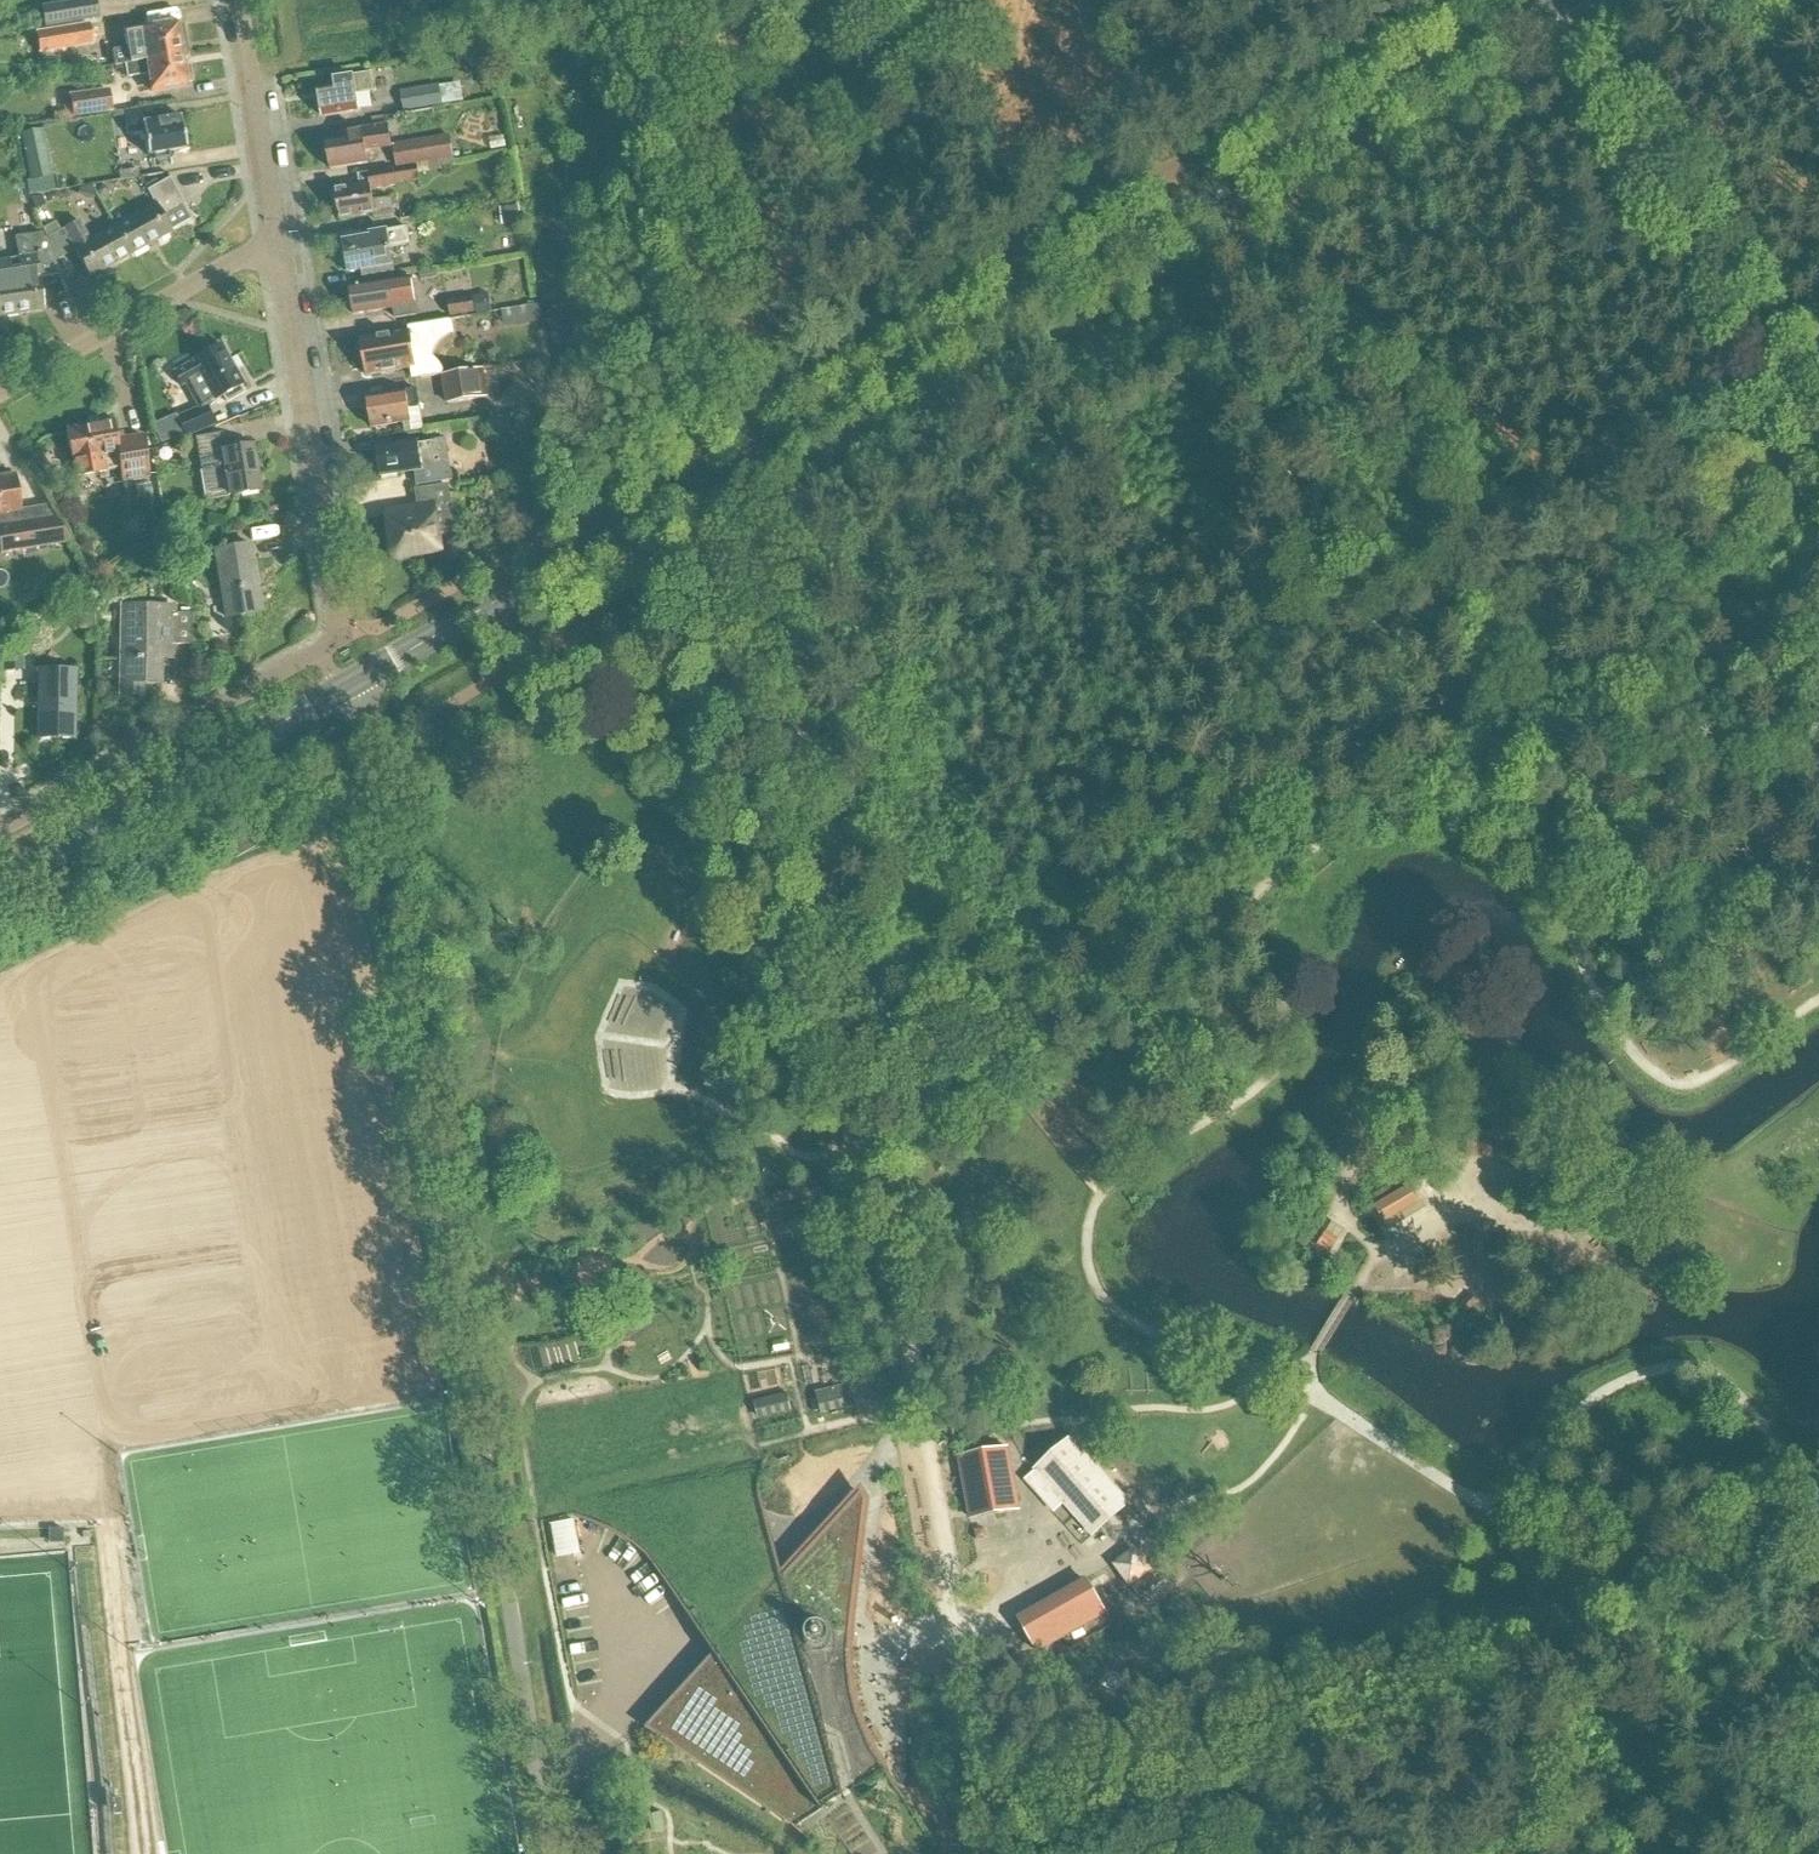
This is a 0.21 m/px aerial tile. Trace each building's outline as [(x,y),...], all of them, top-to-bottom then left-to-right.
[(44,30),(99,21),(95,0),(85,0),(40,8),(44,30)] [(89,25),(35,34),(39,55),(93,46),(89,25)] [(115,68),(124,66),(124,65),(183,56),(180,43),(185,42),(183,27),(178,28),(177,25),(125,34),(128,50),(112,53),(115,68)] [(183,56),(124,65),(124,66),(127,79),(148,75),(151,92),(188,86),(187,84),(192,83),(189,67),(185,68),(183,56)] [(457,63),(460,78),(476,75),(473,60),(457,63)] [(336,87),(318,90),(320,103),(318,106),(319,112),(322,114),(323,118),(360,112),(357,95),(374,92),(371,75),(335,81),(336,87)] [(401,93),(405,112),(443,106),(440,87),(401,93)] [(70,98),(73,118),(111,112),(108,92),(70,98)] [(148,157),(154,156),(155,160),(168,158),(167,153),(186,150),(181,117),(143,124),(141,113),(124,115),(127,135),(144,132),(148,157)] [(329,155),(327,158),(328,164),(331,166),(332,170),(368,164),(365,147),(391,143),(388,125),(344,133),(345,139),(327,142),(329,155)] [(53,178),(43,131),(19,136),(29,183),(53,178)] [(441,159),(438,138),(395,145),(398,167),(441,159)] [(419,175),(443,172),(442,162),(359,177),(361,187),(335,191),(336,194),(333,194),(336,209),(338,208),(340,220),(375,215),(376,220),(396,217),(392,198),(374,202),(372,190),(396,186),(395,185),(420,181),(419,175)] [(155,205),(115,228),(130,256),(171,233),(170,231),(190,220),(182,207),(185,206),(170,179),(147,191),(155,205)] [(98,189),(97,193),(99,197),(104,198),(107,196),(108,192),(106,188),(102,187),(98,189)] [(42,198),(31,199),(36,210),(42,208),(44,203),(42,198)] [(130,256),(115,228),(89,242),(78,222),(46,240),(55,263),(74,252),(89,279),(130,256)] [(344,259),(346,269),(349,270),(349,274),(363,272),(365,282),(395,277),(391,249),(406,247),(410,241),(408,229),(371,235),(372,238),(344,243),(347,258),(344,259)] [(44,312),(39,279),(37,280),(33,257),(18,259),(19,263),(0,266),(0,318),(44,312)] [(395,309),(397,319),(417,316),(415,306),(416,306),(411,279),(392,282),(350,289),(351,294),(351,299),(353,304),(355,316),(395,309)] [(449,302),(451,316),(475,312),(476,317),(490,315),(488,297),(473,300),(473,298),(449,302)] [(502,313),(504,328),(534,324),(532,309),(502,313)] [(361,341),(361,345),(358,345),(361,360),(364,359),(366,377),(413,369),(415,381),(445,376),(445,373),(443,368),(440,364),(437,361),(430,356),(431,353),(431,351),(433,348),(435,345),(437,342),(439,339),(441,338),(443,336),(442,324),(452,322),(451,321),(409,328),(409,333),(361,341)] [(243,386),(220,345),(192,361),(193,363),(173,374),(180,388),(185,385),(199,409),(177,418),(185,438),(214,426),(206,407),(223,397),(227,403),(243,394),(239,388),(243,386)] [(444,376),(449,405),(487,399),(483,370),(444,376)] [(372,424),(373,429),(411,423),(409,411),(420,409),(417,391),(368,399),(371,414),(370,419),(372,424)] [(540,408),(541,416),(561,413),(559,399),(544,402),(540,408)] [(76,478),(106,473),(121,470),(123,479),(143,475),(139,454),(144,453),(142,437),(124,440),(123,434),(115,435),(113,422),(96,425),(95,418),(88,419),(85,424),(85,427),(67,431),(72,463),(73,463),(76,478)] [(206,502),(261,492),(253,446),(225,451),(222,434),(195,439),(201,474),(204,474),(208,496),(205,496),(206,502)] [(384,481),(398,479),(397,474),(415,472),(418,487),(452,481),(446,440),(377,450),(378,456),(376,457),(378,471),(381,471),(381,477),(383,476),(384,481)] [(15,476),(0,478),(0,542),(2,554),(40,548),(69,543),(48,508),(34,510),(21,512),(15,476)] [(417,492),(420,509),(388,514),(392,543),(391,553),(393,558),(398,562),(403,562),(407,558),(442,553),(438,530),(454,528),(448,487),(417,492)] [(164,521),(168,536),(182,533),(178,517),(164,521)] [(194,541),(192,532),(184,534),(185,542),(194,541)] [(215,553),(226,618),(262,612),(251,546),(215,553)] [(121,696),(140,696),(140,684),(160,685),(160,651),(173,652),(174,608),(122,608),(121,696)] [(37,739),(75,739),(76,672),(38,672),(37,739)] [(228,848),(235,860),(257,847),(250,835),(228,848)] [(1374,1207),(1383,1223),(1420,1201),(1411,1185),(1374,1207)] [(1332,1223),(1317,1246),(1329,1253),(1344,1231),(1332,1223)] [(1509,1282),(1510,1278),(1513,1271),(1503,1267),(1499,1278),(1509,1282)] [(846,1407),(841,1386),(816,1393),(822,1413),(846,1407)] [(791,1411),(787,1393),(753,1400),(757,1419),(791,1411)] [(1065,1505),(1094,1537),(1129,1506),(1070,1440),(1033,1472),(1035,1474),(1027,1481),(1055,1514),(1065,1505)] [(959,1461),(971,1521),(1020,1512),(1008,1451),(959,1461)] [(866,1502),(861,1494),(782,1581),(733,1634),(696,1578),(677,1599),(758,1719),(695,1762),(794,1828),(883,1768),(878,1759),(872,1750),(868,1742),(863,1731),(859,1718),(855,1708),(853,1696),(851,1684),(849,1672),(849,1663),(849,1654),(849,1645),(850,1637),(850,1631),(866,1502)] [(63,1542),(63,1529),(48,1530),(48,1542),(63,1542)] [(1118,1566),(1133,1586),(1155,1570),(1140,1550),(1118,1566)] [(1106,1614),(1089,1584),(1055,1603),(1072,1633),(1106,1614)] [(661,1813),(649,1816),(653,1834),(665,1832),(661,1813)]
